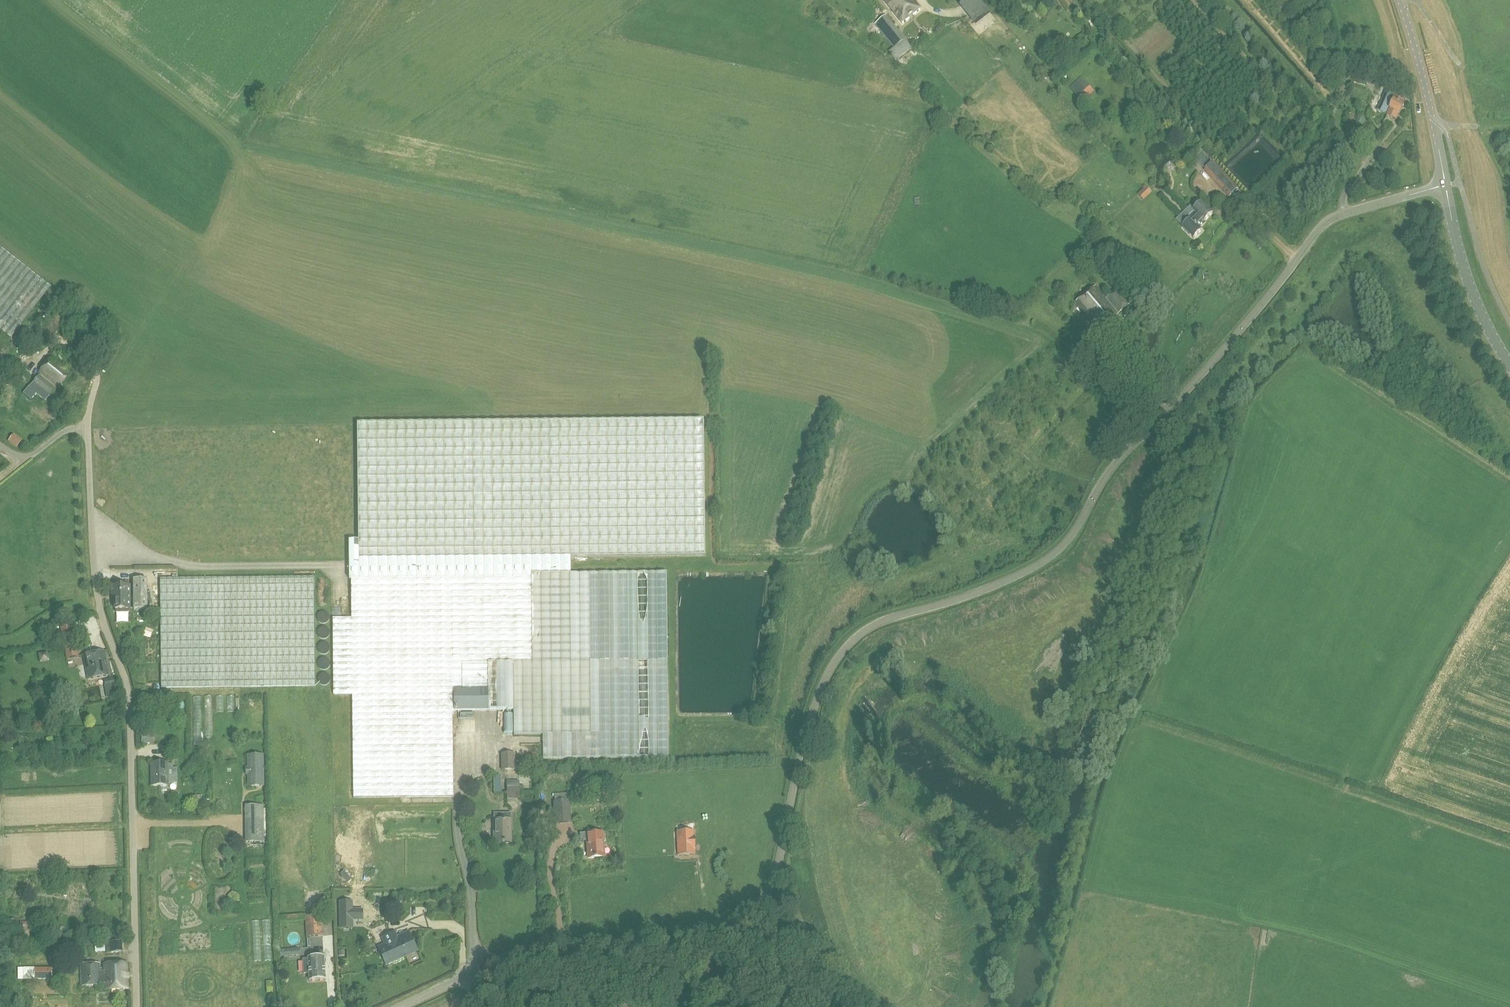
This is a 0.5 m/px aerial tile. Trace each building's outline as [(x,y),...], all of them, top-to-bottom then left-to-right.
[(913,0),(887,0),(885,1),(902,23),(920,9),(913,0)] [(977,6),(968,14),(976,23),(990,12),(982,3),(977,6)] [(882,32),(892,24),(886,16),(875,24),(882,32)] [(905,40),(894,48),(890,52),(896,60),(911,47),(905,40)] [(1370,74),(1356,69),(1353,80),(1366,84),(1370,74)] [(1069,88),(1082,102),(1094,91),(1081,77),(1069,88)] [(1403,104),(1405,98),(1397,94),(1396,95),(1386,90),(1377,111),(1396,119),(1399,113),(1400,113),(1404,105),(1403,104)] [(1194,157),(1203,167),(1210,160),(1201,150),(1194,157)] [(1205,170),(1213,179),(1222,171),(1214,162),(1205,170)] [(1222,171),(1213,179),(1222,189),(1231,181),(1222,171)] [(1191,206),(1176,220),(1190,235),(1194,239),(1201,231),(1198,228),(1213,213),(1202,202),(1193,209),(1191,206)] [(10,338),(51,287),(0,247),(0,330),(10,338)] [(1076,303),(1099,330),(1132,302),(1120,288),(1106,299),(1096,286),(1076,303)] [(1135,309),(1142,318),(1157,307),(1149,298),(1135,309)] [(65,306),(71,310),(75,304),(69,299),(65,306)] [(42,319),(48,323),(41,333),(43,334),(40,338),(47,343),(59,326),(60,327),(64,322),(65,323),(68,318),(59,311),(56,315),(49,310),(42,319)] [(72,374),(51,357),(38,373),(40,375),(55,387),(59,390),(72,374)] [(39,377),(38,377),(29,388),(45,401),(54,389),(55,387),(40,375),(39,377)] [(11,380),(5,385),(10,390),(15,384),(11,380)] [(358,541),(351,541),(351,572),(531,570),(571,569),(570,556),(704,556),(703,422),(357,424),(358,541)] [(9,440),(17,447),(21,441),(14,435),(9,440)] [(668,757),(667,686),(666,572),(571,573),(571,569),(531,570),(533,672),(534,689),(534,734),(543,734),(543,758),(668,757)] [(352,618),(333,618),(334,693),(534,689),(533,672),(531,570),(351,572),(351,581),(352,618)] [(314,577),(160,579),(161,687),(315,685),(314,577)] [(133,579),(134,610),(147,609),(147,579),(133,579)] [(112,596),(115,596),(115,610),(131,610),(131,586),(112,586),(112,596)] [(67,659),(77,657),(74,642),(64,644),(67,659)] [(83,655),(88,679),(109,675),(104,651),(83,655)] [(40,654),(42,663),(50,661),(48,653),(40,654)] [(105,687),(115,685),(114,678),(104,680),(105,687)] [(534,689),(334,693),(334,695),(352,695),(353,797),(453,797),(452,714),(454,714),(454,710),(514,710),(514,734),(534,734),(534,689)] [(141,744),(154,743),(154,733),(141,734),(141,744)] [(501,753),(501,770),(515,770),(515,761),(514,753),(501,753)] [(247,787),(264,787),(263,754),(247,755),(247,768),(245,768),(245,775),(247,775),(247,787)] [(168,762),(151,763),(151,787),(168,786),(168,778),(171,778),(171,769),(168,769),(168,762)] [(519,781),(507,781),(507,800),(520,799),(520,793),(519,781)] [(570,800),(568,801),(568,793),(554,794),(555,801),(553,801),(554,824),(571,823),(570,800)] [(245,842),(264,842),(263,804),(245,804),(245,842)] [(494,813),(494,843),(511,843),(511,813),(494,813)] [(676,831),(677,855),(695,854),(694,830),(676,831)] [(604,857),(602,833),(580,835),(581,843),(587,842),(588,859),(604,857)] [(352,928),(352,901),(340,901),(340,928),(352,928)] [(305,915),(306,936),(323,935),(322,915),(305,915)] [(32,922),(22,923),(23,933),(33,932),(32,922)] [(379,950),(386,965),(417,951),(408,931),(396,937),(398,941),(379,950)] [(106,953),(110,952),(110,953),(123,952),(122,941),(122,937),(105,938),(105,939),(106,950),(106,953)] [(105,939),(96,939),(96,940),(97,948),(97,951),(106,950),(105,939)] [(289,949),(290,957),(302,956),(302,948),(289,949)] [(308,958),(309,980),(325,979),(324,957),(308,958)] [(103,971),(100,971),(98,971),(98,983),(100,983),(104,983),(104,989),(128,988),(127,962),(103,963),(103,971)] [(101,985),(100,983),(98,983),(98,971),(100,971),(100,963),(79,964),(81,986),(101,985)] [(33,970),(33,979),(50,978),(50,969),(33,970)]
